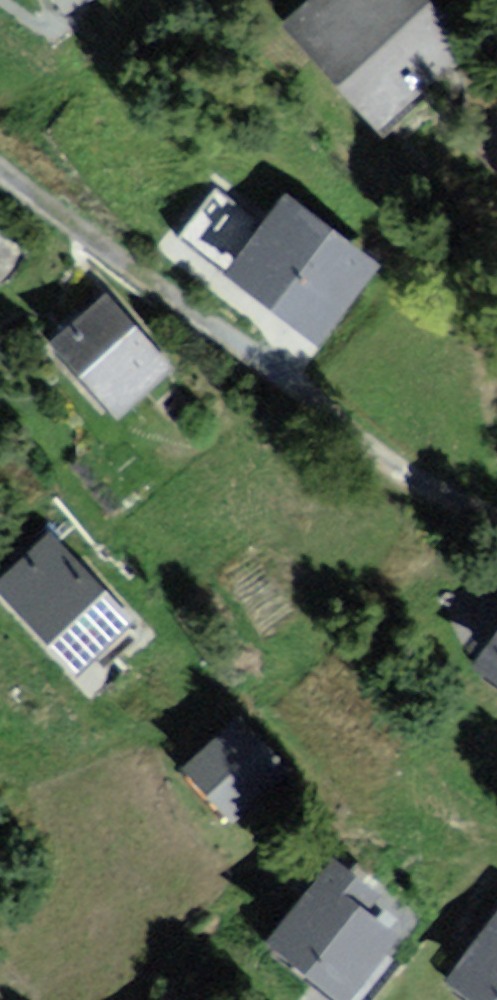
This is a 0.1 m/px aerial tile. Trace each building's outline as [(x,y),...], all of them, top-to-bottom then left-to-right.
[(441,0),(323,0),(304,17),(396,118),(479,42),(441,0)] [(402,260),(298,186),(240,266),(344,340),(402,260)] [(0,231),(0,260),(15,246),(0,231)] [(184,372),(112,299),(62,349),(134,422),(184,372)] [(142,616),(51,542),(5,598),(97,672),(142,616)] [(308,772),(250,715),(197,769),(255,826),(308,772)] [(350,862),(291,948),(367,999),(375,999),(432,918),(350,862)] [(462,991),(475,999),(496,999),(496,941),(462,991)]
